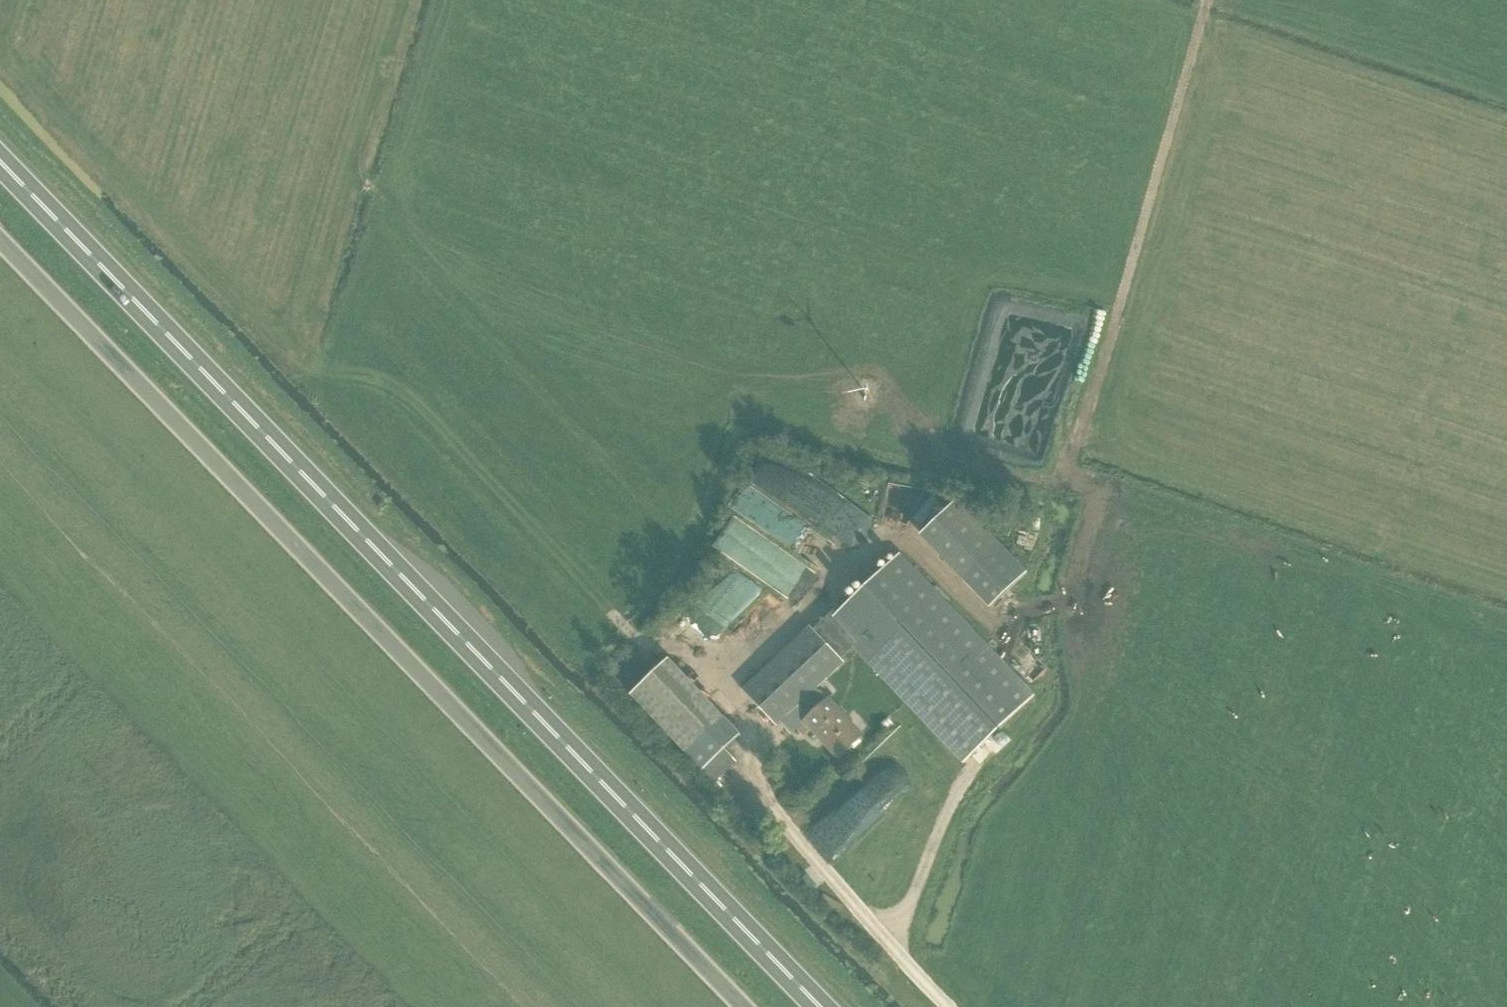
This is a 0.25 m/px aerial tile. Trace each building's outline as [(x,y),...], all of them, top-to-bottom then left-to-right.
[(958,499),(923,532),(993,605),(1027,572),(958,499)] [(844,660),(841,657),(854,644),(965,760),(1034,695),(900,553),(848,603),(845,600),(814,629),(811,625),(757,676),(751,670),(737,683),(743,689),(777,724),(803,700),(814,711),(805,720),(840,757),(863,735),(817,686),(844,660)] [(726,717),(670,658),(631,695),(687,754),(726,717)]
